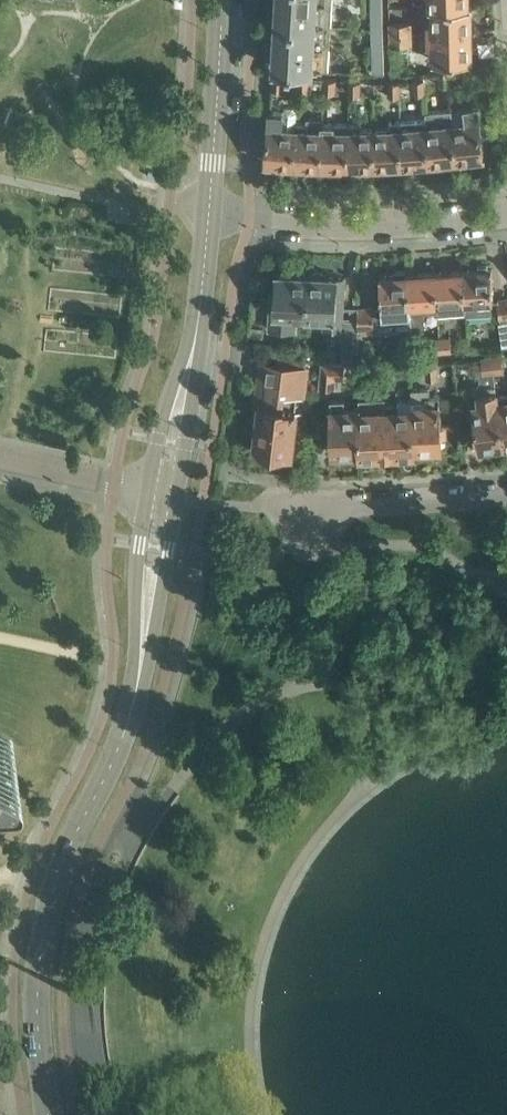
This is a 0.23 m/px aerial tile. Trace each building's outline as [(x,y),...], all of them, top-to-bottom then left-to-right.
[(277,23),(331,25),(332,0),(278,0),(277,23)] [(373,22),(384,21),(383,0),(373,0),(373,22)] [(428,22),(428,33),(471,32),(471,5),(469,5),(469,6),(433,6),(433,7),(433,22),(428,22)] [(390,33),(412,33),(412,22),(390,22),(390,33)] [(331,25),(277,23),(274,67),(329,70),(331,25)] [(472,60),(471,32),(428,33),(428,44),(434,44),(434,60),(472,60)] [(385,72),(384,33),(373,33),(374,72),(385,72)] [(412,44),(412,33),(390,33),(390,45),(412,44)] [(467,82),(478,81),(476,66),(465,67),(467,82)] [(451,69),(440,70),(441,83),(452,82),(451,69)] [(273,74),(272,89),(298,90),(299,76),(273,74)] [(325,78),(299,76),(298,90),(324,92),(325,78)] [(325,78),(324,92),(335,92),(336,79),(325,78)] [(425,78),(414,79),(416,93),(426,92),(425,78)] [(349,80),(348,93),(359,94),(360,80),(349,80)] [(400,81),(390,82),(391,95),(402,94),(400,81)] [(466,108),(452,109),(452,111),(452,117),(456,158),(459,158),(460,161),(472,160),(472,157),(484,155),(482,138),(480,124),(478,105),(466,106),(466,108)] [(290,166),(291,163),(294,163),(297,121),(296,121),(297,110),(296,110),(293,106),(287,106),(283,109),(283,112),(270,111),(266,161),(279,162),(278,165),(290,166)] [(427,119),(426,119),(429,161),(432,160),(433,164),(445,162),(444,159),(456,158),(452,117),(452,111),(452,109),(426,112),(427,119)] [(308,122),(297,121),(294,163),(301,164),(306,164),(306,167),(318,167),(318,164),(321,164),(323,123),(322,123),(322,119),(308,118),(308,122)] [(418,165),(417,162),(429,161),(426,119),(401,122),(402,163),(405,163),(405,166),(418,165)] [(375,128),(375,164),(375,167),(390,167),(390,164),(398,164),(402,163),(401,122),(389,122),(389,128),(375,128)] [(345,168),(345,165),(348,165),(348,123),(334,123),(323,123),(321,164),(333,165),(333,168),(345,168)] [(360,123),(348,123),(348,165),(352,165),(360,165),(360,168),(375,167),(375,164),(375,128),(360,129),(360,123)] [(478,269),(464,270),(466,311),(467,315),(493,313),(492,300),(494,300),(492,268),(489,268),(488,264),(478,265),(478,269)] [(358,307),(358,319),(358,332),(377,331),(377,329),(377,322),(395,320),(395,328),(412,327),(411,320),(412,320),(409,274),(406,274),(406,270),(395,271),(395,275),(380,276),(382,306),(373,307),(358,307)] [(439,312),(466,311),(464,270),(436,272),(438,311),(439,312)] [(309,275),(307,319),(308,319),(308,316),(325,317),(325,328),(338,329),(338,338),(343,338),(343,336),(358,337),(358,332),(358,319),(342,318),(343,305),(344,277),(325,276),(323,272),(315,272),(311,275),(309,275)] [(412,320),(411,320),(412,327),(426,326),(425,312),(438,311),(436,272),(409,274),(412,320)] [(271,292),(270,328),(296,329),(297,319),(307,319),(309,275),(277,274),(276,292),(271,292)] [(506,326),(506,298),(498,299),(502,327),(506,326)] [(341,360),(341,362),(343,362),(356,363),(357,363),(357,362),(358,337),(343,336),(343,338),(341,360)] [(441,351),(452,350),(451,336),(440,337),(441,351)] [(430,337),(431,352),(441,351),(440,337),(430,337)] [(304,367),(305,356),(279,353),(277,364),(262,362),(255,420),(256,420),(256,418),(260,418),(256,448),(259,448),(259,453),(273,455),(273,450),(297,453),(302,409),(296,409),(298,395),(304,396),(308,367),(304,367)] [(502,355),(492,356),(494,371),(503,370),(502,355)] [(497,395),(494,371),(492,356),(483,357),(484,370),(479,371),(481,386),(479,387),(481,402),(474,403),(476,415),(473,417),(474,424),(477,427),(480,446),(487,445),(487,449),(501,447),(501,444),(505,443),(506,443),(499,394),(497,395)] [(343,362),(341,362),(318,361),(317,383),(319,383),(319,385),(331,386),(332,376),(342,377),(343,362)] [(437,362),(427,363),(428,377),(438,377),(437,362)] [(384,366),(375,367),(375,381),(385,380),(384,366)] [(384,366),(385,380),(394,380),(394,366),(384,366)] [(436,451),(435,448),(442,447),(440,394),(429,395),(429,388),(412,389),(412,399),(412,408),(413,408),(415,451),(415,448),(421,448),(421,452),(436,451)] [(355,455),(355,451),(360,451),(360,454),(361,454),(358,408),(345,408),(344,398),(331,399),(334,452),(340,452),(341,455),(355,455)] [(413,408),(412,408),(412,399),(398,400),(399,403),(386,404),(388,452),(399,452),(399,455),(413,455),(413,451),(415,451),(413,408)] [(359,408),(358,408),(361,454),(363,454),(363,457),(377,456),(377,453),(388,452),(386,404),(373,404),(373,410),(359,410),(359,408)] [(0,734),(0,751),(8,750),(10,749),(11,749),(12,748),(12,747),(13,745),(13,744),(13,743),(13,742),(12,741),(12,740),(11,740),(11,739),(10,738),(0,734)]
